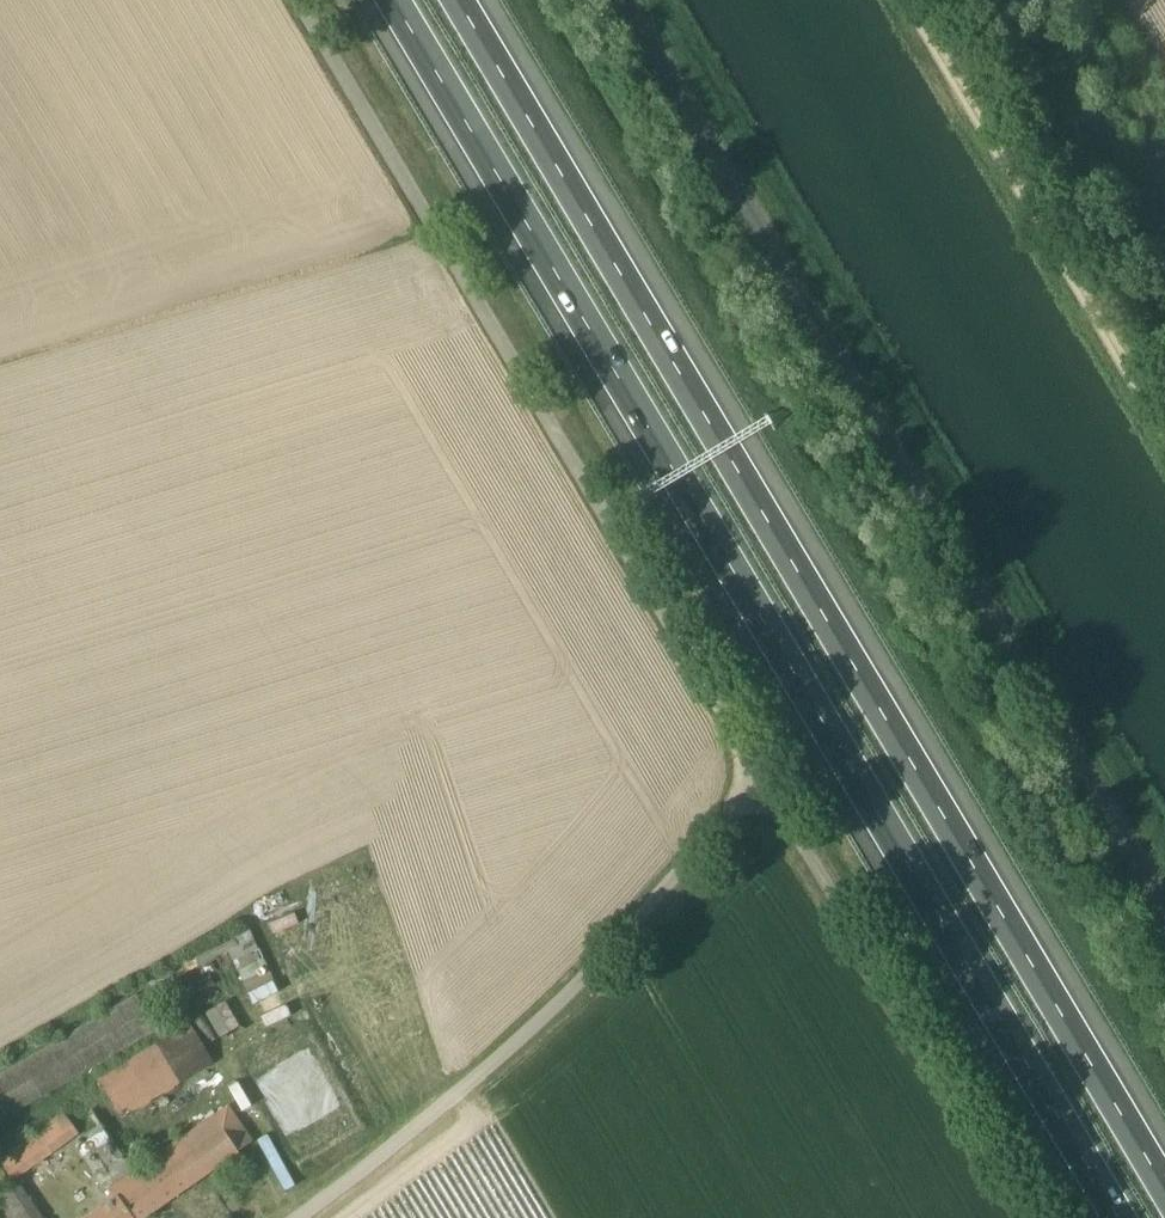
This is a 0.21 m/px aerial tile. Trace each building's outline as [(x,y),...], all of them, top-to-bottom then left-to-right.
[(159,1030),(139,996),(0,1075),(0,1122),(159,1030)] [(223,1036),(243,1024),(228,999),(208,1012),(223,1036)] [(124,1119),(216,1065),(191,1024),(100,1078),(124,1119)] [(253,1142),(227,1105),(109,1190),(114,1197),(86,1217),(144,1217),(253,1142)] [(0,1159),(18,1182),(80,1133),(62,1110),(0,1159)] [(0,1194),(0,1216),(2,1217),(47,1217),(21,1180),(0,1194)]
